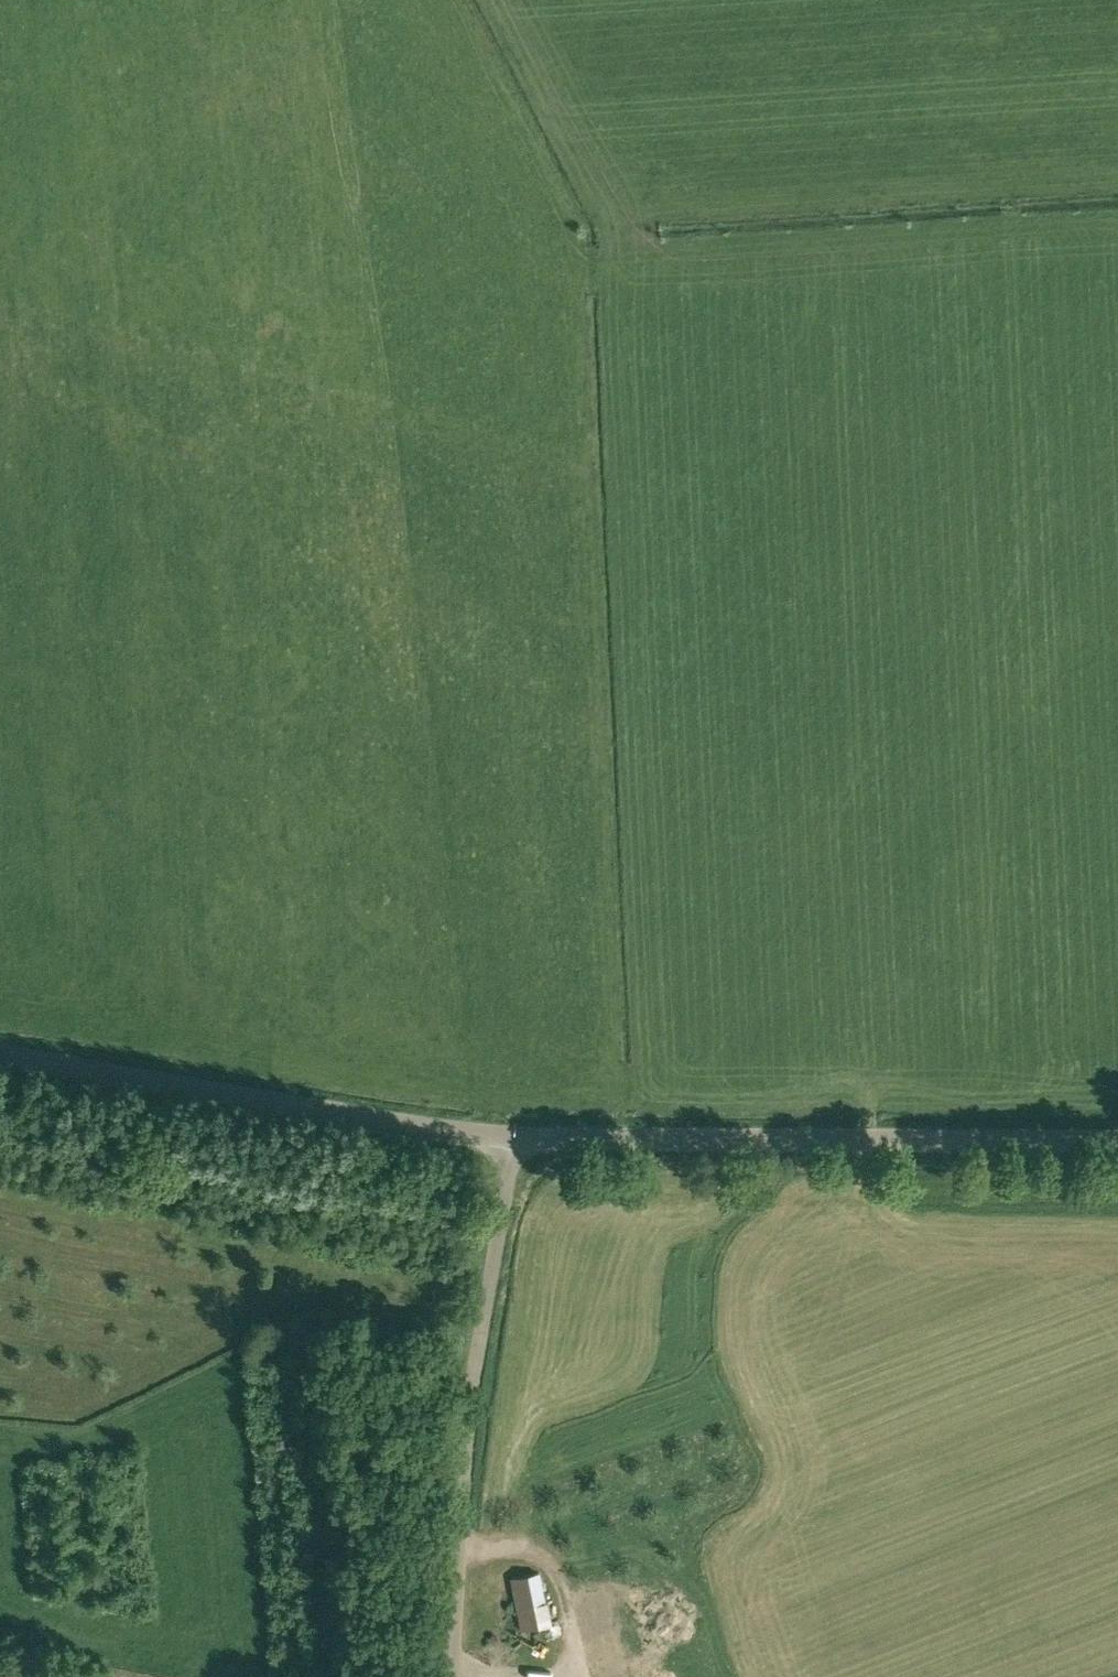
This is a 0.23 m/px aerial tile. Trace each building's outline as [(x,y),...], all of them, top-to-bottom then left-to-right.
[(547,1589),(496,1599),(503,1638),(555,1628),(547,1589)]
